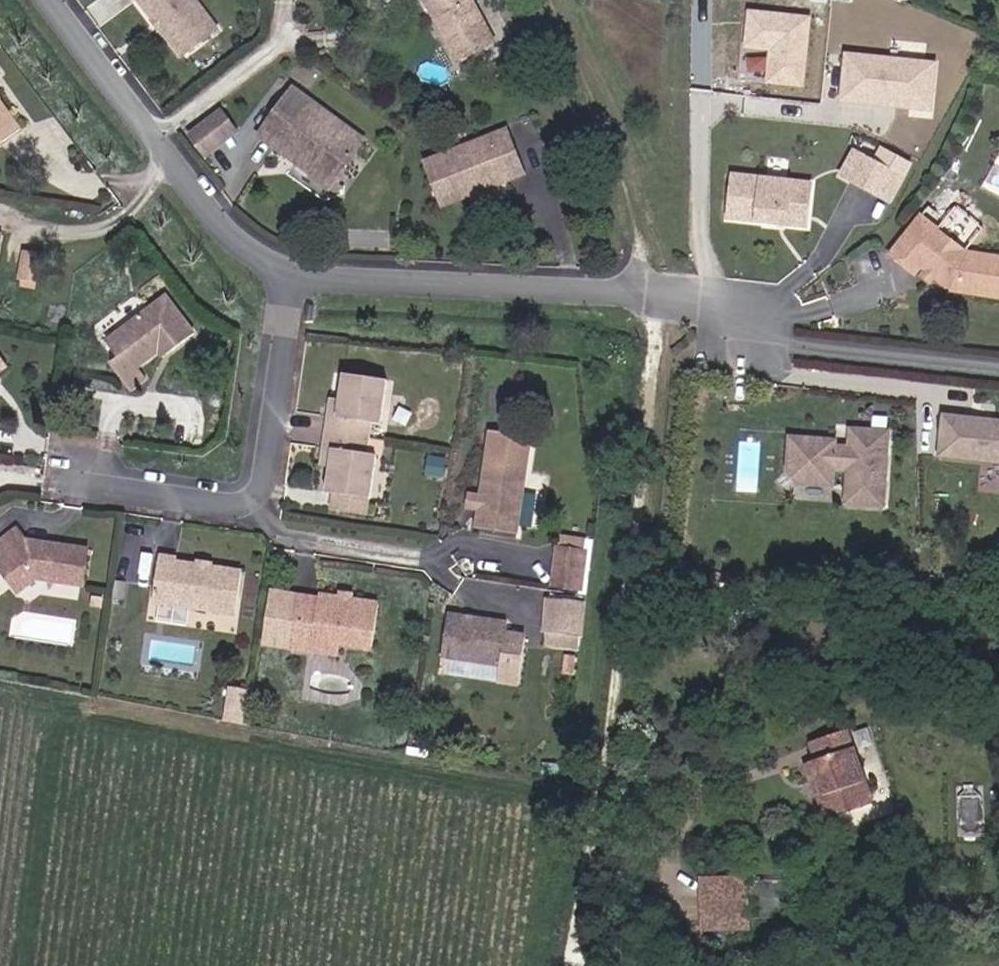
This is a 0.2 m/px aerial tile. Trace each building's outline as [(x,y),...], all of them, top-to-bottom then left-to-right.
[(212,54),(189,21),(184,24),(167,0),(155,0),(137,12),(164,50),(158,54),(176,80),(212,54)] [(496,55),(470,0),(439,0),(439,1),(429,7),(460,72),(496,55)] [(371,140),(300,90),(260,142),(336,193),(371,140)] [(0,94),(0,148),(27,130),(0,94)] [(246,135),(228,111),(194,136),(213,162),(246,135)] [(514,131),(428,163),(447,213),(532,180),(514,131)] [(901,205),(912,178),(896,169),(905,155),(873,138),(865,152),(860,150),(846,178),(901,205)] [(819,184),(738,178),(734,223),(814,229),(819,184)] [(925,214),(893,257),(921,279),(924,275),(937,286),(941,281),(955,292),(998,300),(998,255),(976,251),(983,243),(952,218),(943,226),(925,214)] [(200,332),(172,296),(111,342),(122,357),(113,364),(137,393),(153,380),(144,369),(200,332)] [(14,370),(0,351),(0,379),(14,370)] [(392,385),(349,378),(343,401),(337,400),(326,467),(333,468),(331,491),(375,499),(381,457),(375,456),(379,426),(385,426),(392,385)] [(941,410),(935,456),(998,464),(998,417),(941,410)] [(846,440),(794,435),(791,473),(801,484),(840,487),(841,474),(853,475),(853,504),(892,508),(897,431),(859,428),(857,446),(846,445),(846,440)] [(539,438),(496,432),(486,494),(475,492),(473,510),(485,511),(483,529),(527,531),(539,438)] [(433,473),(435,456),(420,453),(418,471),(433,473)] [(25,529),(0,549),(0,550),(10,560),(4,564),(25,596),(45,582),(90,587),(95,549),(33,541),(25,529)] [(595,537),(565,533),(560,586),(591,589),(595,537)] [(249,569),(166,556),(161,605),(243,617),(249,569)] [(387,603),(278,589),(269,645),(342,657),(343,648),(377,652),(387,603)] [(594,602),(552,597),(546,648),(589,653),(594,602)] [(514,620),(455,614),(448,659),(510,668),(514,620)] [(834,816),(877,802),(854,731),(835,737),(841,753),(826,758),(809,763),(821,799),(827,796),(834,816)] [(826,758),(841,753),(835,737),(821,743),(826,758)] [(700,920),(755,924),(754,885),(701,883),(700,920)]
